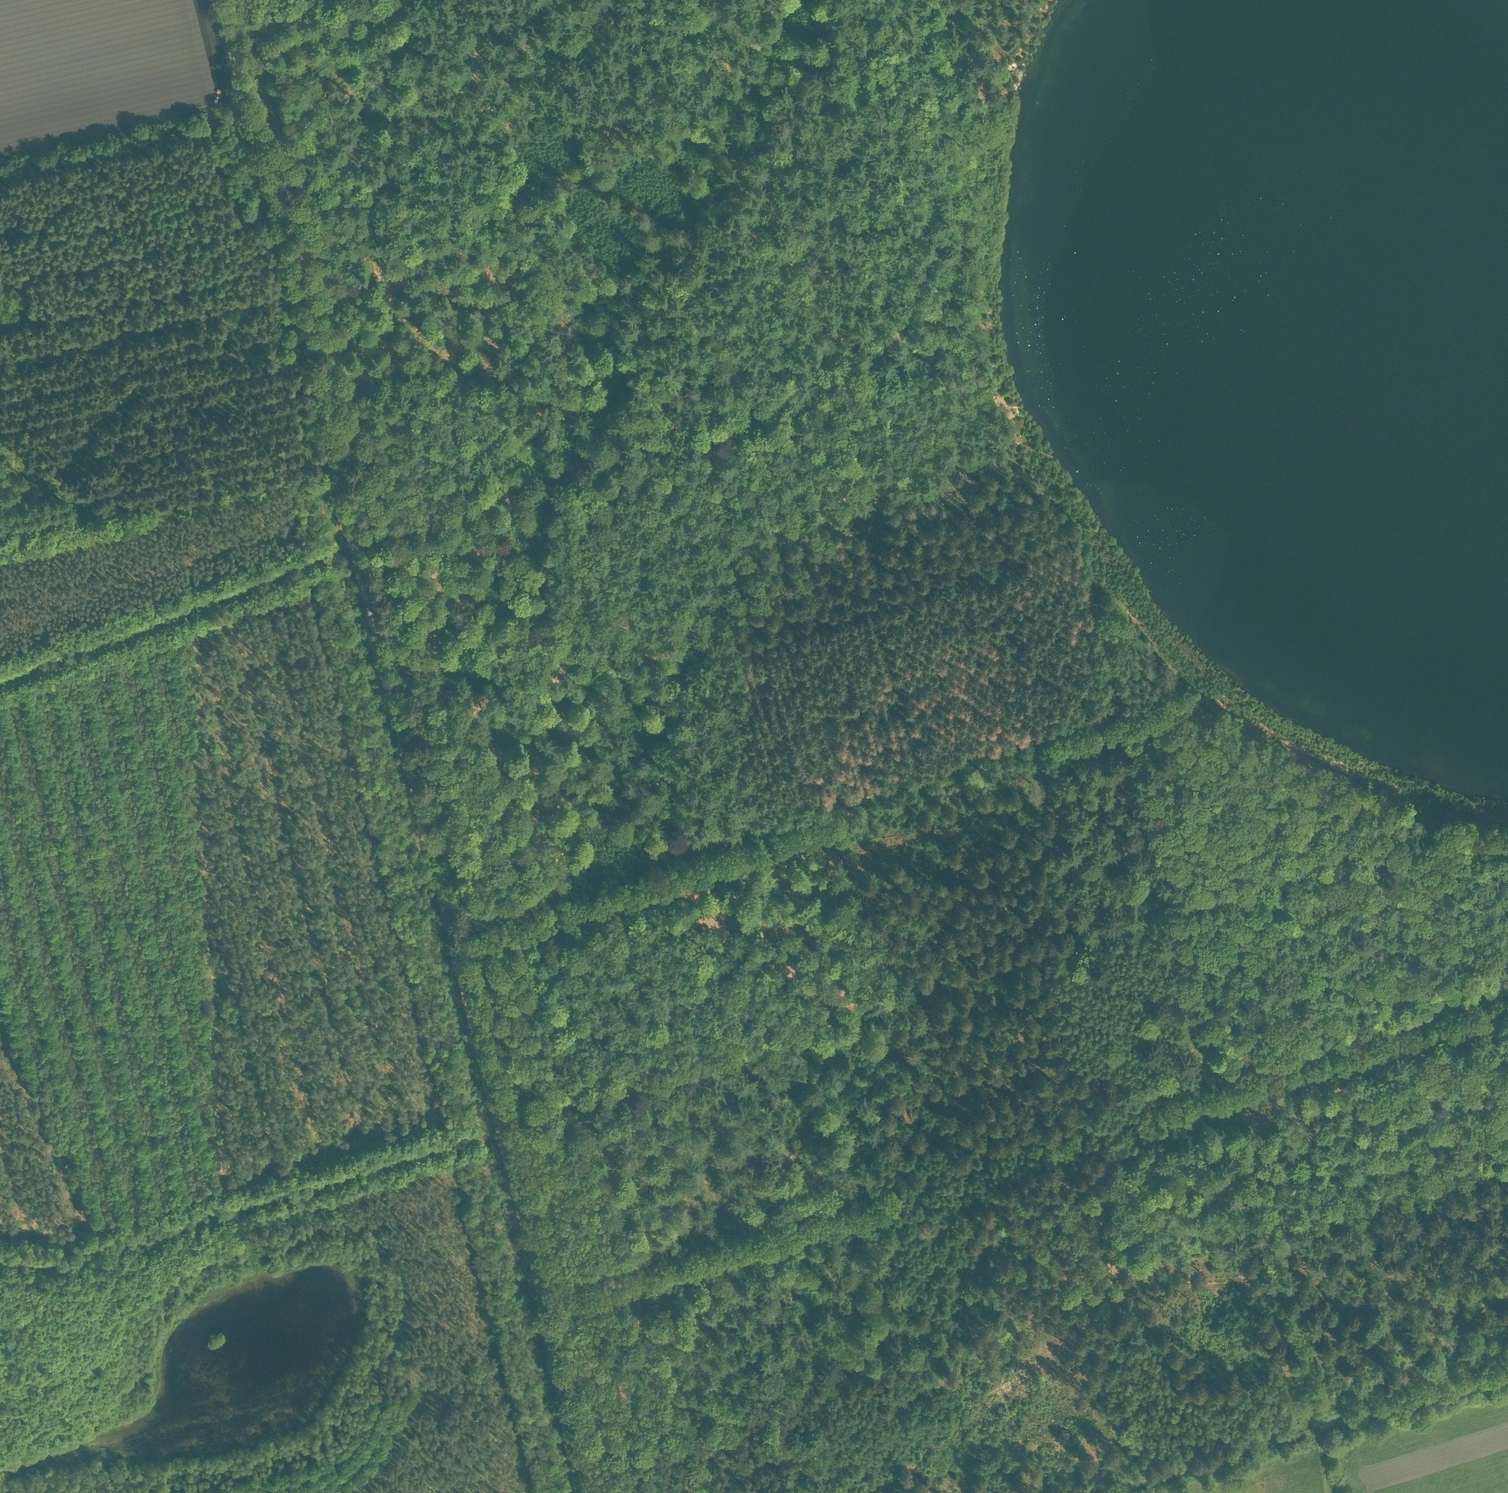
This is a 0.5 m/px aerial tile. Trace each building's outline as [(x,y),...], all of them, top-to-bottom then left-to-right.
[(1071,1432),(1062,1428),(1058,1437),(1066,1441),(1071,1432)]
